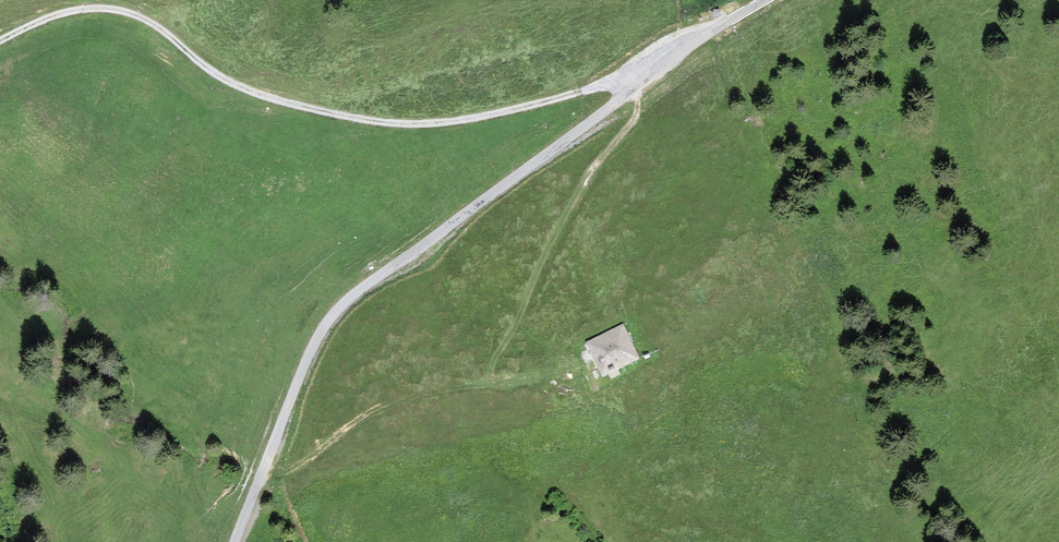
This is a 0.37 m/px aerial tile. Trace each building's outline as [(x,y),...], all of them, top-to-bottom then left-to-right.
[(621,325),(588,341),(604,375),(638,359),(621,325)]
